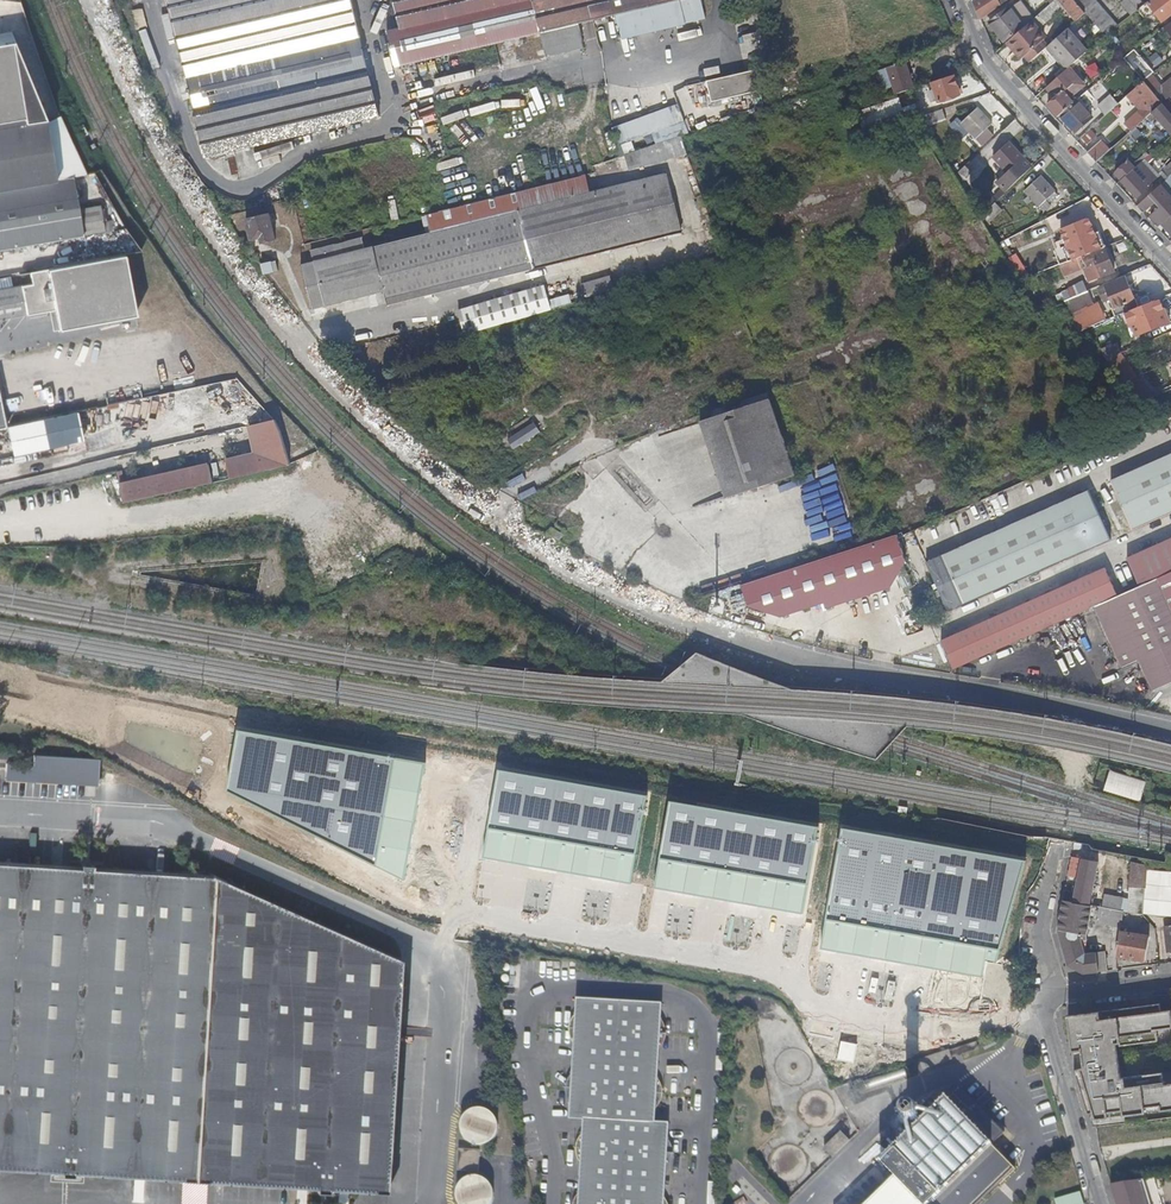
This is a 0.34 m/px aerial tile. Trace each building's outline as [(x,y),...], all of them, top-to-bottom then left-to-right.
[(205,157),(379,117),(352,0),(168,0),(205,157)] [(591,21),(586,0),(394,0),(401,29),(387,32),(395,66),(540,33),(579,23),(591,21)] [(591,21),(618,14),(673,1),(679,0),(586,0),(591,21)] [(980,21),(999,6),(997,0),(978,0),(972,3),(980,21)] [(1031,21),(1037,27),(1061,6),(1075,23),(1084,14),(1073,0),(1055,0),(1050,4),(1031,21)] [(1116,27),(1093,0),(1073,0),(1084,14),(1103,36),(1116,27)] [(1136,11),(1135,10),(1127,0),(1125,0),(1121,5),(1130,16),(1136,11)] [(1135,10),(1142,5),(1138,0),(1127,0),(1135,10)] [(1148,4),(1156,14),(1161,11),(1167,19),(1170,16),(1170,0),(1153,0),(1148,4)] [(678,25),(673,1),(618,14),(623,38),(678,25)] [(1021,27),(1021,29),(1026,25),(1031,21),(1018,5),(1009,12),(1006,9),(989,24),(1003,42),(1021,27)] [(579,23),(540,33),(545,56),(585,47),(579,23)] [(1025,67),(1042,52),(1045,49),(1039,43),(1041,42),(1026,25),(1021,29),(1005,44),(1025,67)] [(1042,52),(1062,74),(1069,68),(1082,57),(1062,34),(1045,49),(1042,52)] [(0,42),(0,120),(26,115),(12,40),(0,42)] [(1153,73),(1134,51),(1123,59),(1142,81),(1149,76),(1153,73)] [(912,89),(904,62),(874,71),(881,90),(892,87),(895,95),(912,89)] [(760,68),(711,80),(716,101),(765,89),(760,68)] [(1069,96),(1082,85),(1069,68),(1062,74),(1045,89),(1054,100),(1059,105),(1069,96)] [(865,74),(846,81),(849,89),(868,83),(865,74)] [(951,78),(950,76),(930,82),(937,103),(957,96),(954,86),(956,85),(954,79),(951,78)] [(1149,76),(1142,81),(1152,94),(1159,88),(1149,76)] [(1150,95),(1140,84),(1127,96),(1139,111),(1124,125),(1130,132),(1151,113),(1162,104),(1156,98),(1152,94),(1150,95)] [(1159,88),(1152,94),(1156,98),(1163,93),(1159,88)] [(853,100),(855,108),(877,101),(874,93),(853,100)] [(1093,108),(1102,117),(1116,105),(1108,95),(1093,108)] [(1060,115),(1075,103),(1069,96),(1059,105),(1054,100),(1045,108),(1056,119),(1060,115)] [(1090,118),(1076,102),(1075,103),(1060,115),(1075,132),(1090,118)] [(1162,104),(1151,113),(1170,135),(1170,115),(1162,104)] [(899,122),(917,116),(914,106),(896,112),(899,122)] [(613,124),(625,170),(684,155),(679,135),(685,133),(677,107),(613,124)] [(942,117),(939,108),(925,113),(928,121),(942,117)] [(975,109),(960,123),(963,127),(958,132),(963,137),(968,132),(980,144),(985,138),(980,133),(989,124),(975,109)] [(864,133),(899,122),(896,112),(861,123),(864,133)] [(0,125),(0,189),(69,177),(59,115),(0,125)] [(592,133),(596,155),(603,153),(600,132),(592,133)] [(1087,153),(1095,162),(1109,151),(1100,142),(1087,153)] [(1005,192),(1031,168),(1008,144),(993,158),(1008,174),(997,184),(1005,192)] [(1115,174),(1121,180),(1133,169),(1128,163),(1115,174)] [(1133,169),(1121,180),(1137,198),(1156,180),(1141,163),(1133,169)] [(1170,175),(1170,164),(1162,172),(1167,178),(1170,175)] [(972,172),(965,166),(955,177),(959,184),(972,172)] [(600,192),(595,172),(583,175),(424,214),(428,233),(373,247),(384,291),(386,306),(685,231),(670,173),(617,186),(600,192)] [(0,189),(0,248),(88,234),(78,176),(0,189)] [(1038,177),(1024,191),(1027,196),(1023,200),(1027,205),(1032,200),(1042,211),(1048,205),(1044,202),(1053,193),(1038,177)] [(1161,224),(1161,223),(1170,215),(1170,198),(1160,186),(1137,207),(1143,213),(1154,203),(1159,208),(1153,213),(1161,224)] [(385,201),(388,221),(397,219),(394,199),(385,201)] [(994,202),(983,213),(989,221),(1001,210),(994,202)] [(261,243),(274,240),(268,214),(244,219),(249,239),(260,237),(261,243)] [(1161,224),(1170,237),(1170,215),(1161,223),(1161,224)] [(1065,228),(1078,258),(1100,249),(1087,219),(1065,228)] [(289,237),(292,247),(299,246),(296,232),(288,233),(289,237)] [(274,240),(277,251),(292,247),(289,237),(274,240)] [(325,306),(384,291),(373,247),(314,261),(318,284),(325,306)] [(1078,258),(1056,266),(1059,278),(1070,274),(1068,270),(1080,265),(1082,269),(1087,281),(1113,271),(1103,248),(1100,249),(1078,258)] [(132,251),(57,267),(71,328),(145,313),(132,251)] [(270,263),(261,264),(263,274),(272,272),(270,263)] [(1068,270),(1070,274),(1082,269),(1080,265),(1068,270)] [(55,309),(59,327),(66,325),(57,267),(36,270),(39,283),(0,290),(0,320),(55,309)] [(614,276),(584,285),(589,299),(618,290),(614,276)] [(1121,305),(1134,300),(1125,278),(1104,286),(1113,309),(1121,305)] [(1072,295),(1088,288),(1085,282),(1070,288),(1072,295)] [(549,283),(463,308),(470,333),(556,308),(549,283)] [(312,309),(325,306),(318,284),(307,286),(312,309)] [(1100,296),(1096,285),(1088,288),(1072,295),(1070,295),(1075,307),(1100,296)] [(1124,313),(1140,307),(1136,300),(1134,300),(1121,305),(1124,313)] [(1151,321),(1144,305),(1140,307),(1124,313),(1118,316),(1120,321),(1126,319),(1130,329),(1151,321)] [(1101,350),(1105,359),(1119,353),(1115,344),(1101,350)] [(1152,397),(1134,378),(1125,382),(1143,401),(1152,397)] [(779,395),(700,421),(725,497),(805,472),(779,395)] [(14,454),(83,438),(77,412),(7,427),(14,454)] [(254,455),(223,462),(228,479),(290,465),(281,433),(274,420),(247,427),(254,455)] [(511,449),(540,432),(533,422),(505,439),(511,449)] [(1170,514),(1170,455),(1111,482),(1132,531),(1170,514)] [(206,466),(162,475),(167,493),(210,483),(206,466)] [(119,486),(123,503),(167,493),(162,475),(119,486)] [(926,564),(949,613),(1111,541),(1089,491),(926,564)] [(1115,561),(1127,592),(1170,572),(1170,536),(1115,561)] [(895,540),(736,581),(747,624),(895,586),(892,573),(902,570),(895,540)] [(948,672),(1092,608),(1107,600),(1093,570),(928,644),(941,674),(948,672)] [(1127,592),(1107,600),(1092,608),(1119,668),(1136,661),(1150,691),(1170,682),(1170,572),(1127,592)] [(426,762),(237,729),(226,790),(405,879),(426,762)] [(8,757),(8,748),(0,748),(0,756),(8,757)] [(36,752),(35,763),(7,762),(6,778),(100,784),(102,756),(36,752)] [(647,795),(499,769),(483,857),(631,883),(647,795)] [(1145,780),(1109,769),(1103,789),(1139,800),(1145,780)] [(820,827),(669,801),(654,887),(804,913),(820,827)] [(1028,860),(841,827),(821,949),(984,978),(987,960),(997,961),(1028,860)] [(1080,858),(1072,902),(1088,905),(1096,860),(1080,858)] [(1145,865),(1130,862),(1130,880),(1129,889),(1129,912),(1141,914),(1144,890),(1145,865)] [(0,863),(0,1168),(390,1192),(404,960),(217,876),(0,863)] [(1169,880),(1170,870),(1158,868),(1156,877),(1169,880)] [(1121,899),(1105,895),(1102,906),(1120,909),(1121,899)] [(1072,902),(1062,901),(1057,930),(1067,966),(1084,973),(1105,971),(1102,950),(1084,953),(1081,939),(1077,938),(1077,933),(1085,935),(1091,906),(1088,905),(1072,902)] [(1123,911),(1099,907),(1095,921),(1120,926),(1123,911)] [(1149,937),(1119,931),(1115,954),(1144,959),(1149,937)] [(582,1118),(576,1203),(662,1203),(668,1125),(654,1123),(663,1005),(577,999),(568,1117),(582,1118)] [(1160,1011),(1159,1004),(1068,1015),(1076,1068),(1089,1113),(1095,1111),(1096,1118),(1108,1117),(1108,1112),(1124,1110),(1124,1114),(1145,1112),(1144,1107),(1160,1105),(1161,1109),(1170,1108),(1170,1083),(1163,1084),(1161,1072),(1120,1077),(1115,1042),(1119,1041),(1119,1045),(1157,1041),(1155,1029),(1170,1027),(1170,1010),(1160,1011)] [(775,1064),(775,1066),(776,1072),(780,1079),(787,1083),(795,1085),(801,1083),(808,1078),(811,1071),(812,1063),(809,1057),(809,1056),(806,1053),(801,1049),(797,1048),(792,1048),(785,1049),(780,1054),(776,1059),(775,1064)] [(946,1052),(917,1061),(920,1070),(949,1061),(946,1052)] [(915,1203),(979,1203),(1013,1170),(991,1147),(1003,1136),(955,1087),(876,1165),(894,1183),(915,1203)] [(459,1142),(489,1140),(488,1108),(457,1109),(459,1142)] [(912,1111),(909,1111),(906,1113),(904,1117),(905,1121),(908,1123),(913,1123),(916,1120),(916,1116),(914,1113),(912,1111)] [(849,1142),(840,1133),(825,1149),(833,1158),(849,1142)] [(803,1151),(798,1147),(791,1144),(783,1144),(776,1148),(771,1154),(770,1161),(771,1169),(775,1175),(782,1180),(788,1181),(798,1178),(803,1173),(806,1165),(806,1158),(803,1151)] [(447,1183),(457,1203),(493,1203),(494,1203),(477,1168),(447,1183)] [(1111,1186),(1116,1203),(1143,1203),(1138,1182),(1111,1186)] [(872,1203),(915,1203),(894,1183),(872,1203)] [(1079,1192),(1053,1197),(1054,1203),(1082,1203),(1079,1192)]
